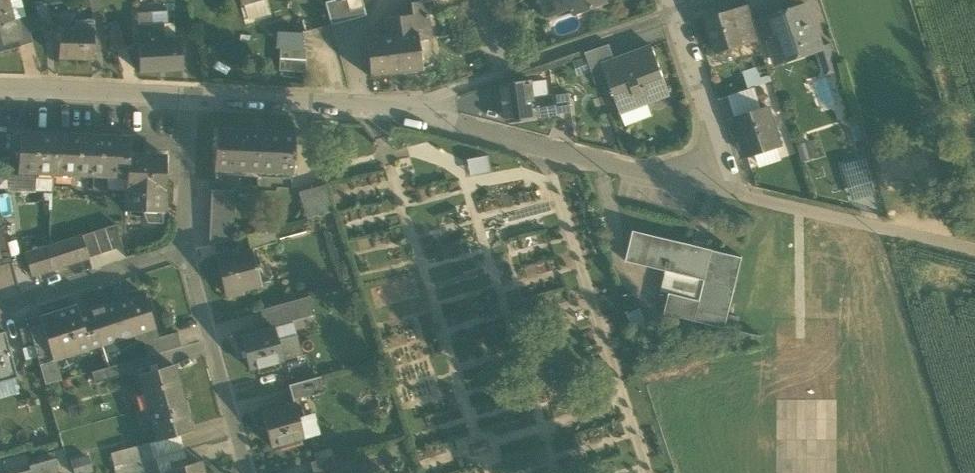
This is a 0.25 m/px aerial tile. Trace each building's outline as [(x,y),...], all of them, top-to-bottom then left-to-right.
[(12,19),(7,20),(2,0),(0,0),(0,51),(20,46),(19,45),(12,19)] [(7,20),(12,19),(25,16),(20,0),(2,0),(7,20)] [(92,11),(102,8),(99,0),(88,0),(90,5),(92,11)] [(331,24),(365,15),(361,0),(329,0),(325,1),(331,24)] [(412,15),(413,15),(417,39),(431,37),(425,1),(429,0),(424,0),(411,4),(412,15)] [(434,12),(445,8),(468,1),(468,0),(430,0),(434,12)] [(553,0),(538,0),(544,18),(558,13),(553,0)] [(558,13),(574,7),(576,14),(593,8),(595,15),(608,10),(606,3),(608,2),(608,0),(553,0),(558,13)] [(42,27),(52,24),(45,3),(36,6),(38,14),(42,27)] [(759,39),(760,39),(755,22),(749,5),(733,10),(744,44),(759,39)] [(766,18),(777,53),(778,52),(777,49),(791,44),(795,45),(797,52),(820,45),(807,5),(766,18)] [(718,53),(737,47),(744,44),(733,10),(707,19),(718,53)] [(137,14),(138,26),(153,25),(153,13),(137,14)] [(25,17),(29,32),(42,27),(38,14),(25,17)] [(383,18),(385,27),(386,35),(377,36),(366,38),(371,76),(421,69),(417,39),(413,15),(412,15),(383,18)] [(12,19),(19,45),(32,42),(29,32),(25,17),(25,16),(12,19)] [(766,18),(755,22),(760,39),(765,57),(777,53),(766,18)] [(58,58),(93,59),(93,24),(85,24),(85,28),(59,27),(58,58)] [(137,26),(139,72),(183,70),(181,38),(164,38),(164,24),(153,25),(138,26),(137,26)] [(111,30),(117,49),(127,46),(121,27),(111,30)] [(376,29),(377,36),(386,35),(385,27),(376,29)] [(280,46),(303,47),(304,33),(276,31),(276,46),(280,46)] [(757,67),(766,63),(759,39),(744,44),(737,47),(744,71),(757,67)] [(585,52),(591,70),(603,66),(602,62),(614,58),(609,44),(585,52)] [(820,49),(828,72),(840,68),(833,45),(820,49)] [(279,70),(304,72),(306,48),(303,47),(280,46),(279,70)] [(645,102),(646,104),(647,103),(669,95),(651,47),(615,60),(614,58),(602,62),(603,66),(606,73),(615,98),(640,89),(645,102)] [(766,63),(757,67),(762,84),(772,81),(766,63)] [(603,66),(591,70),(594,77),(606,73),(603,66)] [(757,85),(762,84),(757,67),(744,71),(749,88),(757,85)] [(507,122),(537,118),(535,99),(532,81),(502,86),(507,122)] [(730,93),(738,118),(765,110),(757,85),(749,88),(730,93)] [(640,89),(615,98),(620,112),(645,102),(640,89)] [(556,97),(559,115),(569,113),(565,95),(556,97)] [(556,97),(535,99),(537,118),(559,115),(556,97)] [(645,102),(620,112),(625,126),(652,116),(647,103),(646,104),(645,102)] [(735,119),(747,156),(757,153),(782,145),(770,108),(765,110),(738,118),(735,119)] [(291,173),(292,173),(294,132),(293,132),(293,133),(217,130),(217,129),(216,129),(214,170),(216,170),(216,169),(291,172),(291,173)] [(18,171),(52,173),(54,134),(19,133),(18,171)] [(130,138),(54,134),(52,173),(127,176),(128,154),(129,154),(130,138)] [(786,158),(782,145),(757,153),(761,166),(786,158)] [(467,172),(487,168),(484,153),(464,156),(467,172)] [(166,156),(129,154),(128,154),(127,176),(125,210),(148,211),(148,221),(162,222),(163,212),(164,190),(165,190),(166,156)] [(862,158),(838,166),(850,201),(873,194),(862,158)] [(300,194),(307,218),(332,210),(325,187),(300,194)] [(212,190),(209,245),(231,239),(234,191),(212,190)] [(11,261),(2,227),(0,227),(0,265),(11,261)] [(247,235),(250,249),(276,242),(272,228),(247,235)] [(705,280),(700,300),(698,310),(728,317),(742,257),(712,250),(633,231),(626,261),(666,270),(705,280)] [(82,235),(45,247),(52,268),(89,257),(82,235)] [(31,275),(52,268),(45,247),(24,253),(31,275)] [(230,292),(231,295),(242,292),(242,289),(261,284),(252,250),(215,260),(225,294),(230,292)] [(661,291),(669,293),(700,300),(705,280),(666,270),(661,291)] [(725,328),(728,317),(698,310),(700,300),(669,293),(664,313),(725,328)] [(116,301),(103,305),(114,340),(134,334),(155,327),(145,294),(127,300),(127,298),(116,301)] [(263,324),(264,325),(272,322),(312,311),(308,296),(259,310),(263,324)] [(77,352),(114,340),(103,305),(76,313),(74,306),(39,317),(42,324),(53,359),(55,359),(53,351),(74,344),(77,352)] [(251,332),(273,326),(272,322),(264,325),(263,324),(250,327),(251,332)] [(33,341),(40,364),(53,359),(42,324),(30,328),(33,341)] [(19,329),(23,343),(33,341),(30,328),(29,326),(19,329)] [(278,361),(282,360),(276,340),(273,326),(251,332),(240,335),(249,369),(256,367),(258,373),(280,367),(278,361)] [(159,337),(155,327),(134,334),(136,341),(143,341),(147,356),(152,355),(148,340),(159,337)] [(0,331),(0,382),(17,377),(4,330),(0,331)] [(148,340),(152,355),(182,346),(178,332),(159,337),(148,340)] [(296,334),(276,340),(282,360),(301,354),(296,334)] [(92,372),(95,383),(130,373),(126,362),(92,372)] [(138,374),(148,407),(183,398),(173,364),(138,374)] [(324,389),(320,376),(290,385),(294,398),(324,389)] [(192,431),(183,398),(148,407),(157,441),(192,431)] [(300,438),(303,437),(298,418),(294,403),(261,412),(270,446),(278,444),(279,450),(301,444),(300,438)] [(312,415),(298,418),(303,437),(317,433),(312,415)] [(123,466),(133,463),(152,458),(148,442),(119,450),(123,466)] [(88,469),(84,453),(67,457),(70,472),(73,472),(88,469)] [(313,472),(314,472),(336,467),(333,455),(310,462),(313,472)] [(152,458),(133,463),(136,472),(143,472),(158,469),(155,457),(152,458)] [(54,458),(29,466),(30,469),(15,472),(58,472),(54,458)] [(166,472),(203,472),(200,460),(165,470),(166,472)]
